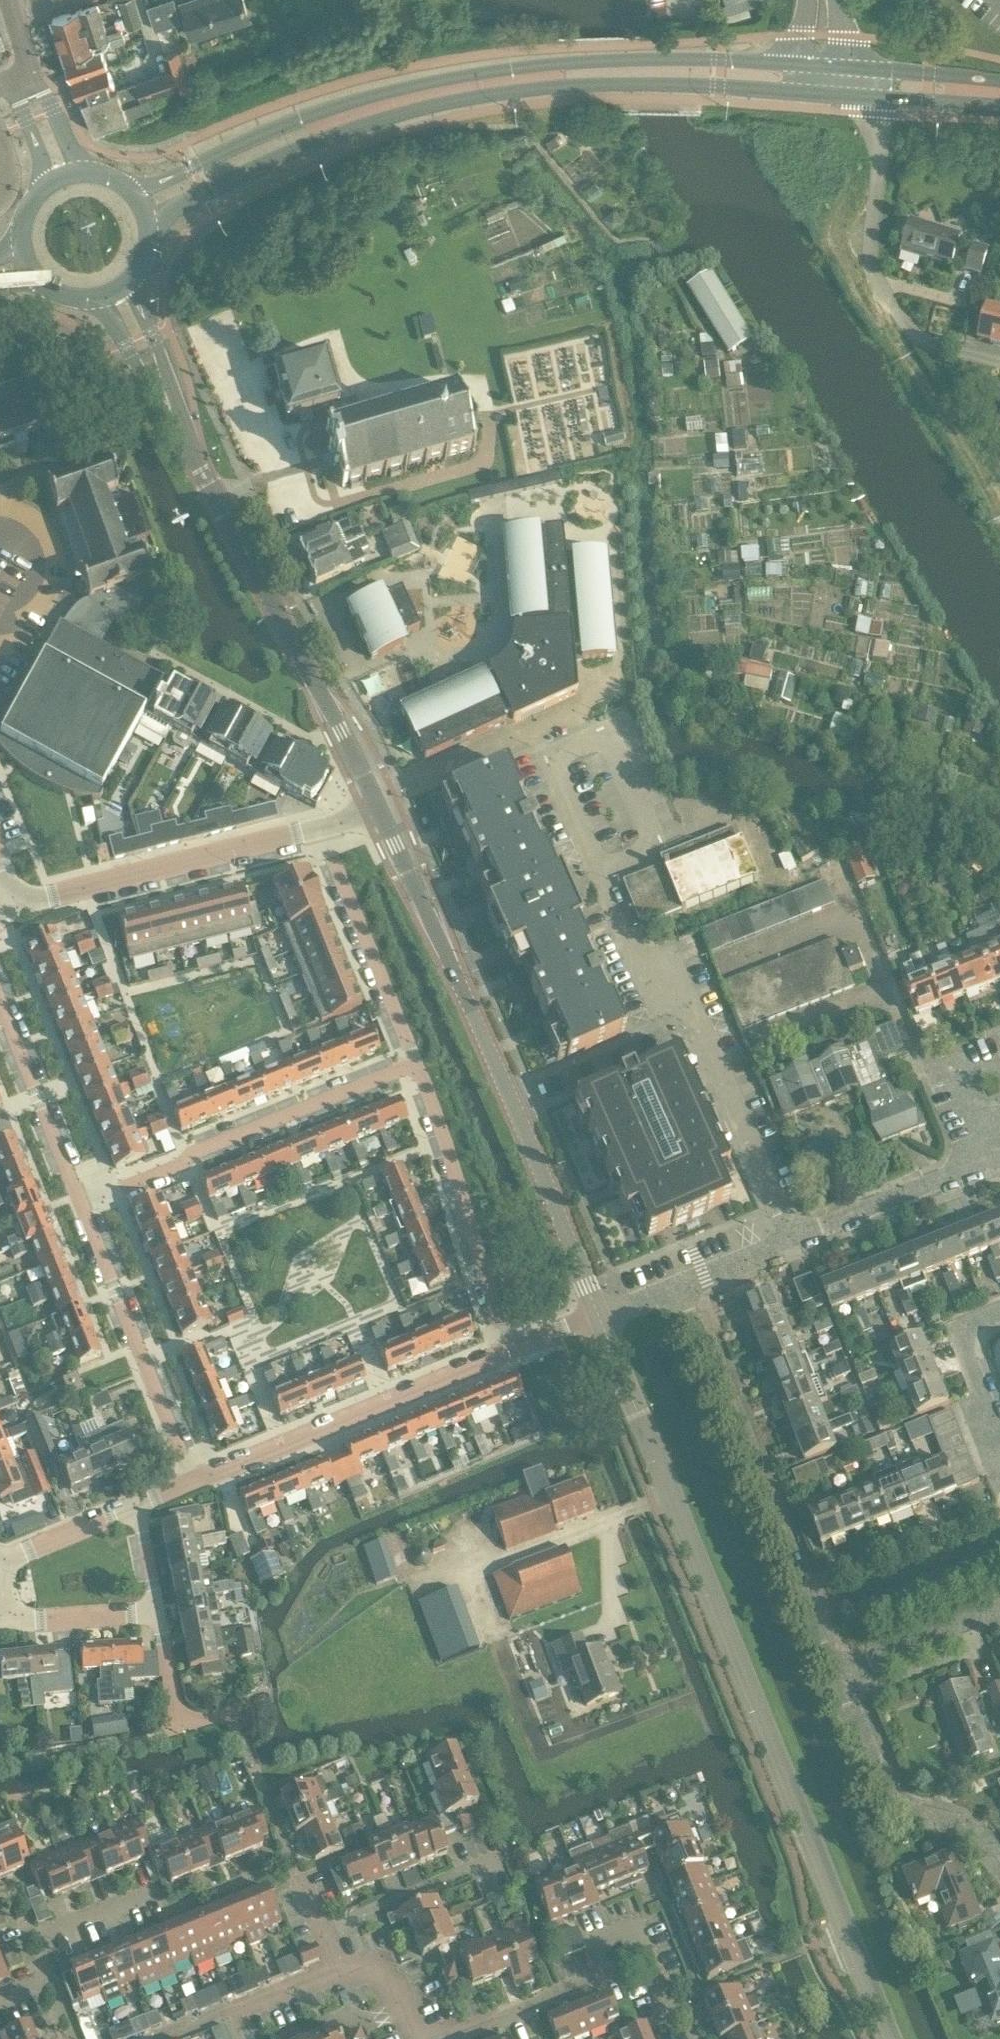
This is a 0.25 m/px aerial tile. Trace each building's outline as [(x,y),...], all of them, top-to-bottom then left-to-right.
[(130,29),(141,26),(133,0),(129,0),(121,3),(130,29)] [(183,22),(176,0),(174,0),(149,8),(157,30),(183,22)] [(252,19),(246,0),(193,0),(182,3),(193,37),(252,19)] [(768,1),(770,0),(725,0),(726,4),(715,8),(717,15),(768,1)] [(53,19),(67,62),(103,50),(127,42),(123,29),(109,34),(100,4),(53,19)] [(67,62),(74,81),(110,68),(103,50),(67,62)] [(85,101),(89,114),(105,108),(110,110),(163,91),(179,86),(189,82),(180,51),(165,56),(170,72),(117,90),(110,68),(74,81),(80,99),(84,98),(85,101)] [(189,82),(179,86),(183,97),(196,92),(192,81),(189,82)] [(105,108),(89,114),(97,133),(131,121),(128,114),(151,106),(151,105),(165,100),(163,91),(110,110),(105,108)] [(961,237),(911,221),(902,250),(952,266),(961,237)] [(359,236),(354,224),(350,226),(355,238),(359,236)] [(989,250),(974,245),(966,270),(981,275),(989,250)] [(712,272),(688,287),(729,353),(753,338),(712,272)] [(987,304),(978,339),(999,345),(999,308),(987,304)] [(448,455),(471,448),(473,449),(474,447),(473,446),(471,440),(478,438),(465,395),(459,397),(457,392),(458,390),(456,389),(455,391),(430,398),(429,396),(427,396),(428,399),(410,404),(409,402),(406,402),(407,405),(390,410),(389,407),(388,408),(385,397),(365,403),(368,413),(367,413),(367,416),(363,418),(357,397),(339,403),(325,356),(273,370),(287,419),(299,415),(302,423),(313,420),(310,412),(334,406),(339,425),(332,427),(332,425),(328,426),(329,431),(330,431),(335,445),(332,446),(338,467),(335,474),(337,478),(342,482),(344,482),(345,486),(347,485),(346,484),(351,483),(352,487),(363,484),(362,479),(365,478),(366,480),(368,480),(367,478),(386,473),(386,475),(389,474),(388,472),(391,471),(393,476),(403,473),(401,468),(405,467),(405,470),(408,469),(407,466),(425,461),(426,464),(428,463),(428,461),(445,456),(446,458),(448,457),(448,455)] [(16,445),(18,450),(19,451),(19,452),(21,453),(22,453),(24,453),(25,453),(27,451),(28,451),(28,450),(28,448),(28,447),(28,446),(24,434),(40,428),(25,384),(0,393),(0,450),(16,445)] [(0,729),(0,749),(3,752),(6,756),(10,759),(13,762),(17,766),(19,767),(22,770),(25,772),(29,775),(32,777),(36,779),(40,781),(41,782),(44,784),(47,785),(51,787),(54,788),(58,790),(62,791),(63,791),(64,792),(70,794),(75,795),(93,798),(94,798),(95,798),(96,798),(97,798),(98,798),(99,798),(109,780),(107,779),(136,726),(162,678),(150,671),(100,643),(106,633),(109,628),(115,621),(117,619),(125,615),(133,611),(136,608),(140,605),(142,602),(145,595),(146,589),(145,584),(144,580),(149,579),(136,541),(140,540),(151,536),(136,495),(121,501),(107,463),(46,485),(56,512),(57,511),(68,507),(91,569),(81,573),(81,572),(80,573),(79,573),(88,599),(83,601),(76,606),(70,612),(62,622),(59,621),(40,656),(42,657),(6,724),(4,722),(0,729)] [(389,512),(393,526),(410,521),(405,507),(389,512)] [(298,542),(308,562),(365,536),(361,527),(353,531),(347,519),(298,542)] [(387,549),(391,558),(393,562),(419,551),(407,523),(395,529),(401,543),(387,549)] [(492,669),(488,671),(491,676),(484,679),(482,674),(401,711),(424,761),(504,724),(504,723),(510,719),(512,724),(576,695),(573,656),(581,655),(581,660),(613,658),(604,555),(565,558),(563,530),(505,534),(512,622),(518,622),(518,629),(513,630),(513,634),(512,638),(511,641),(510,645),(509,649),(507,652),(505,656),(503,659),(501,662),(498,665),(495,667),(492,669)] [(365,536),(308,562),(317,583),(365,560),(361,550),(370,545),(365,536)] [(364,643),(372,658),(372,659),(403,644),(401,639),(419,630),(401,591),(383,599),(380,593),(349,608),(356,624),(355,624),(363,643),(364,643)] [(733,661),(730,673),(747,676),(770,681),(773,669),(733,661)] [(162,678),(136,726),(162,741),(164,742),(168,733),(171,727),(190,693),(162,678)] [(168,733),(173,736),(171,740),(173,745),(184,751),(189,750),(191,746),(196,749),(199,744),(198,743),(217,708),(190,693),(171,727),(168,733)] [(198,743),(199,744),(226,758),(245,723),(217,708),(198,743)] [(226,758),(254,774),(273,739),(245,723),(226,758)] [(273,739),(254,774),(281,789),(301,754),(273,739)] [(301,754),(281,789),(315,807),(334,772),(301,754)] [(530,963),(537,979),(538,981),(530,985),(545,1020),(553,1016),(561,1034),(548,1040),(557,1060),(567,1056),(568,1058),(624,1033),(609,999),(606,1001),(597,981),(601,979),(598,970),(593,972),(584,952),(588,951),(542,846),(538,848),(529,828),(534,826),(530,817),(525,819),(516,799),(520,798),(505,764),(448,789),(449,792),(440,796),(449,816),(462,811),(470,828),(462,832),(477,867),(485,863),(493,881),(480,887),(488,904),(486,905),(508,952),(509,952),(517,969),(530,963)] [(245,810),(249,825),(278,818),(274,803),(245,810)] [(216,811),(221,832),(249,825),(245,810),(231,814),(229,807),(216,811)] [(93,810),(82,813),(84,827),(96,825),(93,810)] [(191,824),(194,839),(221,832),(216,811),(203,814),(205,820),(191,824)] [(161,824),(167,846),(194,839),(191,824),(176,828),(174,821),(161,824)] [(136,838),(140,853),(167,846),(161,824),(149,828),(151,834),(136,838)] [(624,882),(632,901),(642,928),(759,882),(743,841),(739,843),(733,829),(661,857),(664,866),(624,882)] [(113,860),(140,853),(136,838),(123,841),(121,835),(108,838),(113,860)] [(802,864),(820,854),(810,837),(792,847),(802,864)] [(98,863),(109,861),(105,846),(94,849),(98,863)] [(307,871),(271,886),(280,906),(315,892),(307,871)] [(814,887),(824,910),(835,905),(826,882),(814,887)] [(804,891),(813,914),(824,910),(814,887),(804,891)] [(242,888),(218,894),(228,936),(253,930),(250,918),(247,906),(242,888)] [(792,895),(801,919),(813,914),(804,891),(792,895)] [(315,892),(280,906),(288,926),(323,912),(315,892)] [(218,894),(193,901),(203,942),(228,936),(218,894)] [(781,900),(790,923),(801,919),(792,895),(781,900)] [(769,904),(779,928),(790,923),(781,900),(769,904)] [(193,901),(168,907),(179,949),(203,942),(193,901)] [(255,904),(247,906),(250,918),(258,916),(255,904)] [(759,909),(768,932),(779,928),(769,904),(759,909)] [(168,907),(143,913),(154,955),(179,949),(168,907)] [(747,913),(757,936),(768,932),(759,909),(747,913)] [(288,926),(282,928),(283,928),(292,952),(333,936),(323,912),(288,926)] [(143,913),(118,920),(129,961),(154,955),(143,913)] [(737,917),(746,941),(757,936),(747,913),(737,917)] [(258,916),(250,918),(253,930),(261,928),(258,916)] [(725,922),(734,945),(746,941),(737,917),(725,922)] [(714,926),(723,950),(734,945),(725,922),(714,926)] [(980,946),(987,943),(986,941),(999,936),(999,931),(997,924),(975,934),(980,946)] [(711,954),(723,950),(714,926),(702,931),(711,954)] [(25,941),(34,966),(64,954),(54,930),(25,941)] [(74,939),(78,949),(92,944),(88,934),(74,939)] [(971,949),(980,946),(975,934),(966,937),(971,949)] [(333,936),(292,952),(302,975),(342,959),(333,936)] [(779,961),(799,1009),(821,1001),(812,978),(823,973),(833,996),(855,988),(849,974),(842,954),(836,939),(779,961)] [(930,974),(943,1005),(966,996),(954,965),(945,943),(933,948),(941,970),(930,974)] [(82,957),(95,952),(92,944),(78,949),(82,957)] [(995,985),(999,983),(999,947),(983,954),(995,985)] [(268,949),(260,952),(264,963),(272,959),(268,949)] [(842,954),(849,974),(864,968),(856,949),(842,954)] [(244,950),(232,953),(234,961),(246,958),(244,950)] [(905,985),(899,987),(905,1002),(911,1000),(917,1016),(943,1005),(930,974),(921,953),(909,958),(917,979),(905,984),(905,985)] [(34,966),(43,988),(73,977),(64,954),(34,966)] [(954,965),(966,996),(995,985),(983,954),(954,965)] [(219,956),(207,959),(209,967),(221,964),(219,956)] [(207,959),(196,962),(198,970),(209,967),(207,959)] [(272,959),(264,963),(269,975),(277,971),(272,959)] [(342,959),(302,975),(311,999),(352,982),(342,959)] [(743,1031),(799,1009),(779,961),(724,983),(743,1031)] [(171,969),(158,972),(160,980),(173,977),(173,976),(171,969)] [(158,972),(147,975),(149,983),(160,980),(158,972)] [(812,978),(821,1001),(833,996),(823,973),(812,978)] [(43,988),(52,1011),(82,999),(73,977),(43,988)] [(93,984),(96,993),(110,988),(106,979),(93,984)] [(352,982),(311,999),(320,1022),(321,1023),(361,1006),(361,1005),(352,982)] [(100,1002),(113,997),(110,988),(96,993),(100,1002)] [(287,995),(279,999),(283,1010),(291,1007),(287,995)] [(52,1011),(61,1033),(91,1022),(82,999),(52,1011)] [(291,1007),(283,1010),(288,1021),(296,1018),(291,1007)] [(337,1023),(345,1044),(354,1065),(382,1053),(374,1032),(350,1042),(346,1034),(351,1032),(346,1020),(337,1023)] [(61,1033),(70,1057),(100,1046),(91,1022),(61,1033)] [(111,1029),(115,1040),(128,1035),(124,1024),(111,1029)] [(309,1035),(317,1055),(325,1076),(354,1065),(345,1044),(321,1053),(318,1045),(323,1043),(318,1031),(309,1035)] [(118,1047),(131,1042),(128,1035),(115,1040),(118,1047)] [(883,1144),(927,1127),(920,1109),(912,1112),(904,1092),(896,1095),(874,1041),(848,1052),(845,1045),(825,1052),(828,1059),(810,1066),(808,1059),(788,1067),(791,1074),(771,1082),(785,1118),(861,1088),(883,1144)] [(280,1046),(288,1067),(297,1088),(325,1076),(317,1055),(293,1065),(289,1057),(294,1055),(289,1042),(280,1046)] [(70,1057),(79,1080),(109,1068),(100,1046),(70,1057)] [(595,1089),(574,1099),(582,1117),(587,1115),(590,1122),(588,1126),(586,1127),(587,1128),(598,1154),(604,1152),(607,1159),(605,1163),(603,1164),(624,1213),(628,1211),(637,1231),(639,1230),(645,1228),(648,1236),(671,1225),(671,1227),(707,1212),(706,1210),(729,1200),(727,1196),(725,1192),(732,1189),(724,1169),(727,1167),(706,1118),(704,1119),(699,1118),(696,1111),(701,1108),(690,1084),(689,1081),(687,1081),(683,1081),(679,1073),(684,1070),(677,1053),(655,1063),(642,1069),(642,1070),(643,1070),(639,1072),(633,1075),(631,1070),(627,1072),(617,1076),(619,1081),(615,1083),(610,1085),(609,1083),(595,1089)] [(252,1057),(260,1078),(268,1099),(297,1088),(288,1067),(264,1076),(261,1068),(266,1066),(261,1054),(252,1057)] [(223,1069),(231,1089),(240,1111),(268,1099),(260,1078),(236,1087),(233,1080),(237,1078),(232,1065),(223,1069)] [(79,1080),(88,1102),(118,1090),(109,1068),(79,1080)] [(129,1074),(133,1085),(146,1080),(142,1069),(129,1074)] [(195,1080),(203,1101),(212,1122),(240,1111),(231,1089),(208,1099),(204,1091),(209,1089),(204,1076),(195,1080)] [(136,1092),(149,1087),(146,1080),(133,1085),(136,1092)] [(166,1092),(183,1134),(212,1122),(203,1101),(179,1110),(176,1102),(180,1100),(175,1088),(166,1092)] [(88,1102),(97,1124),(127,1113),(118,1090),(88,1102)] [(372,1113),(380,1133),(388,1153),(399,1149),(394,1137),(389,1139),(386,1131),(410,1122),(401,1101),(372,1113)] [(97,1124),(106,1146),(135,1134),(127,1113),(97,1124)] [(344,1124),(352,1145),(353,1145),(361,1164),(368,1161),(369,1163),(380,1159),(376,1149),(367,1153),(365,1149),(361,1151),(357,1143),(380,1133),(372,1113),(344,1124)] [(147,1120),(150,1129),(164,1123),(161,1115),(147,1120)] [(154,1138),(167,1133),(164,1123),(150,1129),(154,1138)] [(316,1136),(324,1156),(332,1176),(341,1172),(337,1160),(332,1162),(329,1154),(352,1145),(344,1124),(316,1136)] [(135,1135),(135,1134),(106,1146),(115,1169),(144,1157),(139,1143),(148,1140),(145,1131),(135,1135)] [(287,1147),(295,1168),(296,1168),(304,1187),(313,1183),(309,1172),(304,1174),(300,1166),(324,1156),(316,1136),(287,1147)] [(0,1142),(0,1164),(2,1170),(23,1162),(13,1137),(0,1142)] [(259,1158),(267,1179),(275,1198),(285,1194),(280,1183),(275,1185),(272,1177),(295,1168),(287,1147),(259,1158)] [(230,1170),(239,1190),(247,1210),(256,1206),(251,1195),(247,1196),(244,1188),(267,1179),(259,1158),(230,1170)] [(0,1189),(0,1199),(33,1186),(23,1162),(2,1170),(10,1190),(3,1193),(1,1189),(0,1189)] [(363,1184),(360,1185),(364,1194),(365,1193),(366,1193),(379,1188),(377,1184),(385,1181),(394,1203),(415,1194),(404,1167),(363,1184)] [(218,1222),(227,1218),(222,1206),(218,1208),(215,1200),(239,1190),(230,1170),(201,1182),(210,1202),(218,1222)] [(9,1206),(15,1220),(22,1217),(23,1218),(42,1211),(33,1186),(0,1199),(0,1209),(9,1206)] [(372,1212),(375,1221),(377,1220),(390,1215),(389,1212),(391,1212),(400,1234),(426,1223),(416,1196),(415,1194),(394,1203),(372,1212)] [(131,1206),(182,1335),(210,1324),(159,1195),(131,1206)] [(181,1206),(184,1214),(199,1208),(196,1200),(181,1206)] [(184,1215),(188,1224),(203,1218),(199,1209),(184,1215)] [(20,1237),(7,1242),(11,1251),(52,1235),(42,1211),(23,1218),(14,1222),(20,1237)] [(990,1249),(999,1246),(999,1216),(980,1223),(990,1249)] [(384,1240),(387,1250),(389,1249),(401,1244),(399,1240),(408,1236),(408,1238),(417,1259),(438,1250),(427,1224),(426,1223),(400,1234),(384,1240)] [(958,1232),(968,1258),(990,1249),(980,1223),(958,1232)] [(936,1241),(946,1267),(968,1258),(958,1232),(936,1241)] [(52,1235),(11,1251),(14,1260),(28,1255),(25,1250),(34,1247),(42,1267),(61,1259),(52,1235)] [(923,1276),(924,1276),(946,1267),(936,1241),(913,1250),(923,1276)] [(397,1267),(395,1268),(399,1277),(401,1277),(412,1272),(411,1268),(419,1265),(420,1266),(430,1290),(451,1281),(439,1252),(438,1250),(417,1259),(397,1267)] [(890,1259),(901,1285),(904,1293),(909,1291),(927,1283),(924,1276),(923,1276),(913,1250),(890,1259)] [(201,1258),(205,1267),(220,1261),(217,1252),(201,1258)] [(993,1271),(999,1268),(999,1258),(999,1255),(989,1259),(993,1271)] [(40,1285),(26,1290),(30,1299),(30,1300),(71,1283),(61,1259),(42,1267),(49,1287),(41,1290),(40,1285)] [(868,1268),(878,1294),(901,1285),(890,1259),(868,1268)] [(208,1275),(224,1269),(220,1261),(205,1267),(208,1275)] [(846,1276),(856,1303),(878,1294),(868,1268),(846,1276)] [(944,1277),(949,1288),(959,1284),(954,1273),(944,1277)] [(804,1306),(806,1305),(821,1299),(812,1276),(795,1283),(804,1306)] [(823,1286),(833,1312),(856,1303),(846,1276),(823,1286)] [(81,1308),(71,1283),(30,1300),(34,1308),(47,1303),(45,1299),(53,1296),(61,1316),(81,1308)] [(963,1296),(959,1284),(949,1288),(953,1300),(963,1296)] [(744,1303),(753,1326),(784,1314),(775,1291),(744,1303)] [(899,1295),(904,1306),(914,1302),(909,1291),(904,1293),(899,1295)] [(30,1299),(17,1303),(21,1313),(34,1308),(30,1300),(30,1299)] [(810,1314),(825,1308),(821,1299),(806,1305),(810,1314)] [(919,1314),(914,1302),(904,1306),(908,1318),(919,1314)] [(428,1308),(437,1328),(446,1350),(474,1338),(465,1317),(441,1327),(438,1318),(442,1316),(437,1304),(428,1308)] [(49,1349),(90,1333),(91,1332),(81,1308),(61,1316),(69,1336),(60,1339),(59,1335),(46,1340),(49,1349)] [(855,1313),(859,1324),(869,1320),(865,1309),(855,1313)] [(225,1317),(226,1319),(229,1326),(244,1320),(240,1310),(225,1317)] [(753,1326),(762,1349),(793,1336),(784,1314),(753,1326)] [(400,1320),(408,1339),(417,1361),(446,1350),(437,1328),(412,1338),(409,1329),(413,1327),(409,1316),(400,1320)] [(818,1334),(833,1328),(830,1320),(815,1326),(818,1334)] [(873,1331),(869,1320),(859,1324),(864,1335),(873,1331)] [(370,1331),(388,1373),(417,1361),(408,1339),(383,1350),(380,1341),(384,1339),(380,1328),(370,1331)] [(100,1357),(90,1333),(49,1349),(53,1357),(65,1352),(64,1348),(72,1345),(80,1365),(100,1357)] [(762,1349),(771,1371),(801,1358),(793,1336),(762,1349)] [(892,1348),(901,1371),(932,1359),(923,1336),(892,1348)] [(182,1356),(193,1385),(214,1377),(205,1352),(213,1349),(215,1353),(225,1349),(222,1340),(182,1356)] [(827,1357),(842,1351),(838,1342),(823,1348),(827,1357)] [(320,1352),(328,1373),(337,1394),(365,1382),(357,1361),(332,1371),(329,1362),(334,1360),(329,1349),(320,1352)] [(771,1371),(775,1382),(773,1383),(777,1395),(780,1394),(811,1382),(817,1379),(808,1356),(801,1358),(771,1371)] [(901,1371),(910,1394),(941,1381),(932,1359),(901,1371)] [(292,1364),(300,1385),(309,1405),(337,1394),(328,1373),(304,1383),(301,1374),(305,1372),(300,1360),(292,1364)] [(836,1378),(851,1373),(847,1364),(832,1370),(836,1378)] [(193,1385),(205,1414),(226,1406),(216,1382),(225,1378),(226,1382),(238,1377),(234,1369),(214,1377),(193,1385)] [(279,1417),(309,1405),(300,1385),(276,1395),(272,1385),(276,1384),(271,1372),(263,1376),(271,1396),(270,1396),(279,1417)] [(860,1378),(863,1387),(878,1381),(875,1372),(860,1378)] [(486,1388),(494,1408),(502,1429),(511,1425),(506,1413),(501,1415),(498,1407),(522,1397),(514,1377),(486,1388)] [(68,1398),(82,1392),(76,1378),(63,1383),(68,1398)] [(910,1394),(920,1417),(951,1405),(941,1381),(910,1394)] [(780,1394),(788,1416),(819,1404),(811,1382),(780,1394)] [(845,1401),(860,1395),(856,1386),(841,1392),(845,1401)] [(458,1400),(466,1420),(474,1441),(483,1437),(478,1424),(473,1427),(469,1418),(494,1408),(486,1388),(458,1400)] [(107,1393),(86,1401),(94,1421),(100,1434),(99,1434),(115,1473),(138,1463),(127,1437),(122,1425),(107,1431),(99,1412),(112,1406),(107,1393)] [(869,1401),(873,1410),(888,1403),(885,1395),(869,1401)] [(238,1410),(249,1406),(246,1398),(226,1406),(205,1414),(216,1443),(238,1434),(228,1410),(237,1407),(238,1410)] [(15,1407),(12,1399),(0,1404),(0,1413),(15,1407)] [(430,1411),(438,1432),(446,1452),(456,1448),(451,1436),(446,1438),(442,1430),(466,1420),(458,1400),(430,1411)] [(788,1416),(797,1439),(828,1427),(827,1425),(819,1404),(788,1416)] [(828,1427),(797,1439),(807,1462),(837,1450),(831,1433),(869,1418),(865,1409),(827,1425),(828,1427)] [(401,1423),(410,1443),(418,1464),(428,1460),(423,1447),(418,1449),(414,1441),(438,1432),(430,1411),(401,1423)] [(930,1421),(935,1432),(958,1423),(953,1412),(930,1421)] [(39,1414),(26,1420),(42,1460),(45,1459),(54,1456),(56,1455),(39,1414)] [(882,1432),(897,1426),(893,1417),(878,1423),(882,1432)] [(80,1427),(72,1430),(82,1456),(92,1482),(115,1473),(99,1434),(100,1434),(94,1421),(80,1427)] [(373,1434),(381,1455),(390,1476),(399,1472),(394,1459),(389,1461),(386,1453),(410,1443),(401,1423),(373,1434)] [(935,1432),(939,1444),(963,1435),(958,1423),(935,1432)] [(914,1444),(922,1441),(916,1425),(908,1428),(914,1444)] [(22,1426),(8,1431),(11,1441),(26,1435),(25,1432),(22,1426)] [(12,1465),(11,1463),(4,1444),(9,1442),(6,1434),(1,1436),(0,1434),(0,1469),(12,1465)] [(295,1473),(304,1494),(312,1514),(321,1510),(316,1497),(312,1499),(308,1492),(332,1482),(334,1487),(362,1475),(358,1464),(381,1455),(373,1434),(344,1446),(347,1453),(325,1462),(324,1461),(295,1473)] [(890,1453),(899,1450),(892,1434),(884,1437),(890,1453)] [(939,1444),(944,1456),(966,1448),(967,1447),(963,1435),(939,1444)] [(868,1462),(877,1458),(870,1443),(861,1446),(868,1462)] [(944,1456),(943,1456),(944,1461),(946,1461),(947,1460),(949,1467),(970,1459),(966,1448),(944,1456)] [(845,1471),(853,1468),(847,1452),(839,1455),(845,1471)] [(50,1496),(33,1454),(11,1463),(12,1465),(0,1469),(0,1503),(8,1500),(10,1505),(18,1508),(50,1496)] [(82,1456),(59,1466),(69,1492),(92,1482),(82,1456)] [(970,1459),(949,1467),(954,1479),(975,1471),(970,1459)] [(924,1469),(936,1500),(981,1483),(976,1471),(975,1471),(954,1479),(949,1467),(947,1460),(946,1461),(944,1461),(924,1469)] [(823,1480),(831,1476),(825,1461),(816,1464),(823,1480)] [(824,1482),(823,1480),(816,1464),(794,1473),(801,1491),(824,1482)] [(558,1528),(594,1514),(582,1481),(550,1494),(542,1472),(541,1469),(522,1476),(523,1479),(530,1496),(491,1512),(506,1551),(559,1531),(558,1528)] [(901,1478),(913,1509),(936,1500),(924,1469),(901,1478)] [(267,1484),(275,1505),(284,1525),(293,1521),(288,1509),(284,1511),(280,1503),(304,1494),(295,1473),(267,1484)] [(879,1487),(891,1518),(913,1509),(901,1478),(879,1487)] [(265,1533),(260,1520),(256,1522),(253,1514),(275,1505),(267,1484),(238,1496),(247,1517),(256,1537),(265,1533)] [(362,1487),(350,1493),(354,1501),(366,1496),(362,1487)] [(855,1496),(868,1527),(891,1518),(879,1487),(855,1496)] [(833,1505),(845,1536),(868,1527),(855,1496),(833,1505)] [(822,1545),(845,1536),(833,1505),(810,1514),(822,1545)] [(161,1527),(166,1550),(201,1544),(202,1549),(203,1549),(214,1547),(212,1536),(201,1538),(200,1536),(192,1538),(189,1522),(200,1519),(198,1507),(169,1513),(171,1525),(161,1527)] [(212,1536),(214,1547),(226,1544),(224,1533),(212,1536)] [(250,1553),(241,1533),(229,1539),(237,1558),(250,1553)] [(396,1579),(384,1541),(364,1548),(376,1586),(396,1579)] [(166,1550),(170,1574),(198,1569),(196,1557),(204,1556),(203,1549),(202,1549),(201,1544),(166,1550)] [(509,1620),(581,1593),(564,1546),(492,1573),(509,1620)] [(263,1556),(250,1561),(261,1586),(279,1579),(269,1554),(263,1556)] [(170,1574),(175,1598),(210,1591),(211,1597),(213,1596),(223,1594),(221,1584),(219,1584),(217,1577),(200,1580),(198,1569),(170,1574)] [(221,1584),(223,1594),(235,1592),(233,1581),(221,1584)] [(419,1603),(441,1664),(479,1650),(456,1589),(419,1603)] [(175,1598),(180,1622),(207,1616),(205,1606),(215,1604),(213,1596),(211,1597),(210,1591),(175,1598)] [(180,1622),(185,1646),(220,1639),(222,1645),(233,1642),(231,1631),(211,1635),(207,1616),(180,1622)] [(242,1629),(231,1631),(233,1642),(236,1642),(239,1659),(254,1656),(249,1634),(243,1635),(242,1629)] [(586,1707),(619,1694),(613,1678),(609,1679),(598,1649),(586,1653),(580,1637),(553,1647),(559,1664),(569,1661),(586,1707)] [(223,1651),(222,1645),(220,1639),(185,1646),(190,1671),(200,1669),(202,1679),(226,1674),(224,1662),(217,1664),(215,1653),(223,1651)] [(140,1642),(110,1645),(115,1704),(125,1703),(124,1693),(130,1693),(129,1682),(158,1680),(156,1654),(141,1655),(140,1642)] [(110,1645),(80,1647),(82,1672),(99,1671),(100,1682),(96,1682),(98,1705),(115,1704),(110,1645)] [(55,1652),(27,1655),(33,1709),(44,1708),(42,1696),(72,1692),(67,1653),(55,1655),(55,1652)] [(2,1684),(17,1682),(18,1694),(21,1693),(23,1710),(33,1709),(27,1655),(0,1658),(0,1684),(2,1684)] [(965,1765),(993,1754),(974,1703),(978,1701),(971,1682),(946,1692),(953,1710),(945,1713),(965,1765)] [(987,1690),(997,1714),(999,1713),(999,1685),(987,1690)] [(124,1718),(99,1722),(102,1739),(127,1735),(124,1718)] [(444,1817),(408,1832),(407,1833),(420,1865),(447,1854),(440,1838),(460,1830),(462,1834),(463,1834),(463,1835),(474,1830),(470,1819),(465,1821),(461,1812),(477,1806),(454,1748),(426,1759),(439,1789),(433,1791),(444,1817)] [(280,1796),(287,1816),(323,1802),(321,1796),(315,1782),(280,1796)] [(331,1792),(335,1804),(345,1799),(341,1788),(331,1792)] [(323,1802),(287,1816),(295,1835),(303,1832),(331,1821),(326,1807),(335,1804),(331,1792),(321,1796),(323,1802)] [(230,1820),(243,1854),(262,1847),(259,1838),(267,1835),(257,1809),(230,1820)] [(374,1821),(377,1830),(389,1826),(385,1816),(374,1821)] [(6,1876),(24,1869),(21,1860),(30,1856),(20,1831),(18,1832),(14,1820),(0,1826),(0,1862),(6,1876)] [(202,1831),(213,1857),(221,1854),(224,1862),(243,1854),(230,1820),(202,1831)] [(637,1836),(644,1853),(655,1848),(659,1860),(695,1845),(686,1824),(670,1831),(666,1820),(650,1826),(652,1829),(637,1836)] [(303,1832),(315,1861),(343,1850),(331,1821),(303,1832)] [(111,1833),(125,1867),(144,1859),(141,1850),(148,1847),(138,1822),(111,1833)] [(348,1828),(351,1834),(359,1831),(357,1825),(348,1828)] [(371,1853),(382,1881),(401,1873),(386,1838),(393,1836),(389,1826),(377,1830),(381,1840),(367,1846),(370,1853),(371,1853)] [(609,1836),(630,1887),(637,1884),(635,1877),(647,1872),(640,1854),(644,1853),(637,1836),(633,1837),(629,1826),(607,1834),(608,1836),(609,1836)] [(386,1838),(401,1873),(420,1865),(407,1833),(408,1832),(407,1830),(393,1836),(386,1838)] [(175,1842),(189,1876),(209,1868),(206,1860),(213,1857),(202,1831),(175,1842)] [(360,1832),(359,1831),(351,1834),(351,1835),(349,1835),(354,1847),(366,1842),(361,1831),(360,1832)] [(85,1844),(95,1870),(104,1866),(107,1874),(125,1867),(111,1833),(85,1844)] [(588,1844),(607,1889),(618,1884),(621,1891),(630,1887),(609,1836),(608,1836),(588,1844)] [(171,1883),(189,1876),(175,1842),(149,1852),(159,1878),(168,1875),(171,1883)] [(58,1854),(73,1889),(91,1881),(87,1873),(95,1870),(85,1844),(58,1854)] [(576,1871),(591,1907),(598,1904),(594,1894),(607,1889),(588,1844),(568,1853),(571,1862),(575,1872),(576,1871)] [(657,1873),(659,1877),(661,1882),(703,1865),(695,1845),(659,1860),(664,1871),(657,1873)] [(328,1870),(340,1898),(382,1881),(371,1853),(370,1853),(328,1870)] [(950,1929),(982,1916),(977,1903),(973,1905),(953,1853),(906,1872),(916,1899),(935,1891),(950,1929)] [(54,1896),(73,1889),(58,1854),(31,1865),(42,1891),(51,1888),(54,1896)] [(671,1888),(676,1899),(711,1885),(703,1865),(661,1882),(664,1890),(671,1888)] [(571,1915),(591,1907),(576,1871),(575,1872),(556,1879),(571,1915)] [(550,1924),(571,1915),(556,1879),(535,1888),(550,1924)] [(674,1914),(677,1922),(719,1905),(711,1885),(676,1899),(680,1911),(674,1914)] [(28,1890),(26,1891),(30,1902),(32,1901),(41,1897),(37,1886),(28,1890)] [(249,1895),(264,1929),(282,1922),(268,1887),(249,1895)] [(246,1936),(244,1937),(248,1947),(266,1939),(262,1930),(264,1929),(249,1895),(232,1902),(246,1936)] [(407,1920),(422,1957),(422,1958),(439,1951),(447,1971),(442,1972),(443,1974),(442,1974),(447,1985),(458,1980),(455,1975),(465,1971),(471,1987),(509,1972),(515,1989),(533,1982),(526,1965),(537,1961),(524,1928),(459,1954),(436,1898),(387,1918),(390,1927),(407,1920)] [(213,1909),(228,1943),(244,1937),(246,1936),(232,1902),(213,1909)] [(687,1928),(691,1940),(727,1925),(719,1905),(677,1922),(681,1930),(687,1928)] [(196,1916),(214,1960),(231,1954),(227,1943),(228,1943),(213,1909),(196,1916)] [(192,1958),(190,1958),(194,1968),(214,1960),(196,1916),(177,1923),(192,1958)] [(6,1923),(0,1926),(0,1933),(9,1930),(6,1923)] [(159,1930),(174,1965),(190,1958),(192,1958),(177,1923),(159,1930)] [(690,1954),(693,1962),(735,1945),(727,1925),(691,1940),(696,1951),(690,1954)] [(555,1937),(564,1958),(585,1950),(577,1929),(555,1937)] [(141,1938),(160,1982),(177,1976),(173,1965),(174,1965),(159,1930),(141,1938)] [(138,1979),(137,1979),(141,1989),(160,1982),(141,1938),(124,1945),(138,1979)] [(735,1945),(693,1962),(697,1970),(703,1968),(708,1980),(743,1965),(753,1962),(744,1941),(735,1945)] [(962,1956),(973,1983),(983,2006),(990,2003),(998,2023),(999,2022),(999,1957),(994,1943),(962,1956)] [(106,1952),(120,1986),(137,1979),(138,1979),(124,1945),(106,1952)] [(298,1953),(303,1967),(321,1959),(316,1946),(298,1953)] [(4,1958),(6,1964),(20,1958),(18,1952),(4,1958)] [(101,1993),(100,1994),(105,2005),(123,1997),(119,1986),(120,1986),(106,1952),(88,1959),(101,1993)] [(23,1966),(20,1958),(6,1964),(9,1971),(23,1966)] [(100,1994),(101,1993),(88,1959),(69,1966),(74,1978),(63,1983),(68,1994),(79,1990),(83,2001),(100,1994)] [(283,1961),(278,1963),(276,1964),(281,1977),(288,1975),(283,1961)] [(1,1966),(0,1966),(0,1989),(9,1985),(1,1966)] [(261,1972),(265,1983),(270,1981),(266,1970),(261,1972)] [(257,1987),(265,1983),(261,1972),(253,1975),(257,1987)] [(225,1987),(230,1998),(235,1996),(230,1984),(225,1987)] [(222,2001),(230,1998),(225,1987),(217,1990),(222,2001)] [(704,2002),(712,2021),(747,2007),(749,2012),(759,2008),(755,1998),(745,2002),(739,1988),(704,2002)] [(577,2006),(589,2035),(619,2022),(608,1994),(577,2006)] [(187,1998),(189,2001),(193,2012),(193,2013),(199,2010),(193,1996),(187,1998)] [(193,2012),(189,2001),(181,2004),(185,2016),(193,2012)] [(555,2038),(578,2038),(589,2035),(577,2006),(547,2018),(555,2038)] [(727,2037),(726,2036),(754,2025),(749,2012),(747,2007),(712,2021),(719,2038),(721,2038),(727,2037)] [(152,2012),(153,2016),(157,2027),(163,2025),(157,2010),(152,2012)] [(157,2027),(153,2016),(145,2019),(149,2030),(157,2027)] [(55,2035),(53,2029),(41,2033),(35,2029),(33,2030),(30,2024),(0,2036),(0,2038),(46,2038),(55,2035)] [(120,2038),(127,2038),(122,2025),(115,2027),(120,2038)] [(645,2025),(617,2036),(618,2038),(650,2038),(645,2025)] [(727,2038),(760,2038),(754,2025),(726,2036),(727,2037),(727,2038)] [(214,2038),(230,2038),(225,2028),(212,2033),(214,2038)] [(334,2028),(306,2038),(339,2038),(334,2028)] [(116,2030),(109,2033),(112,2038),(120,2038),(116,2030)] [(360,2031),(348,2035),(350,2038),(363,2038),(360,2031)]
